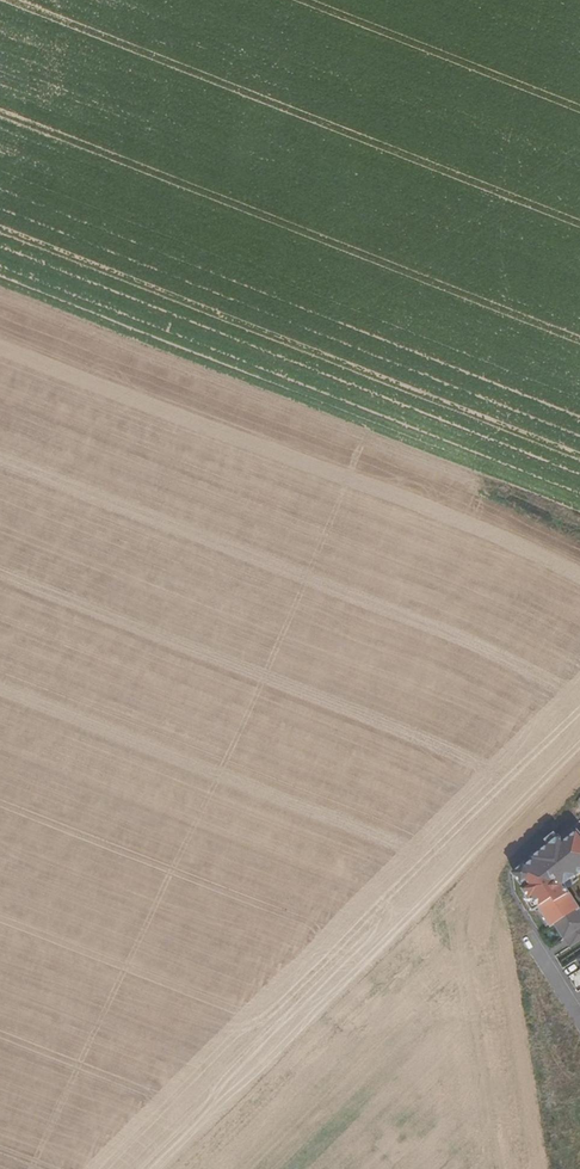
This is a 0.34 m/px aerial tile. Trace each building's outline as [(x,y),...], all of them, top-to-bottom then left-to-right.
[(506,881),(536,918),(579,883),(579,834),(579,832),(563,844),(559,839),(506,881)] [(555,929),(564,943),(565,942),(570,950),(579,944),(579,914),(555,929)]
